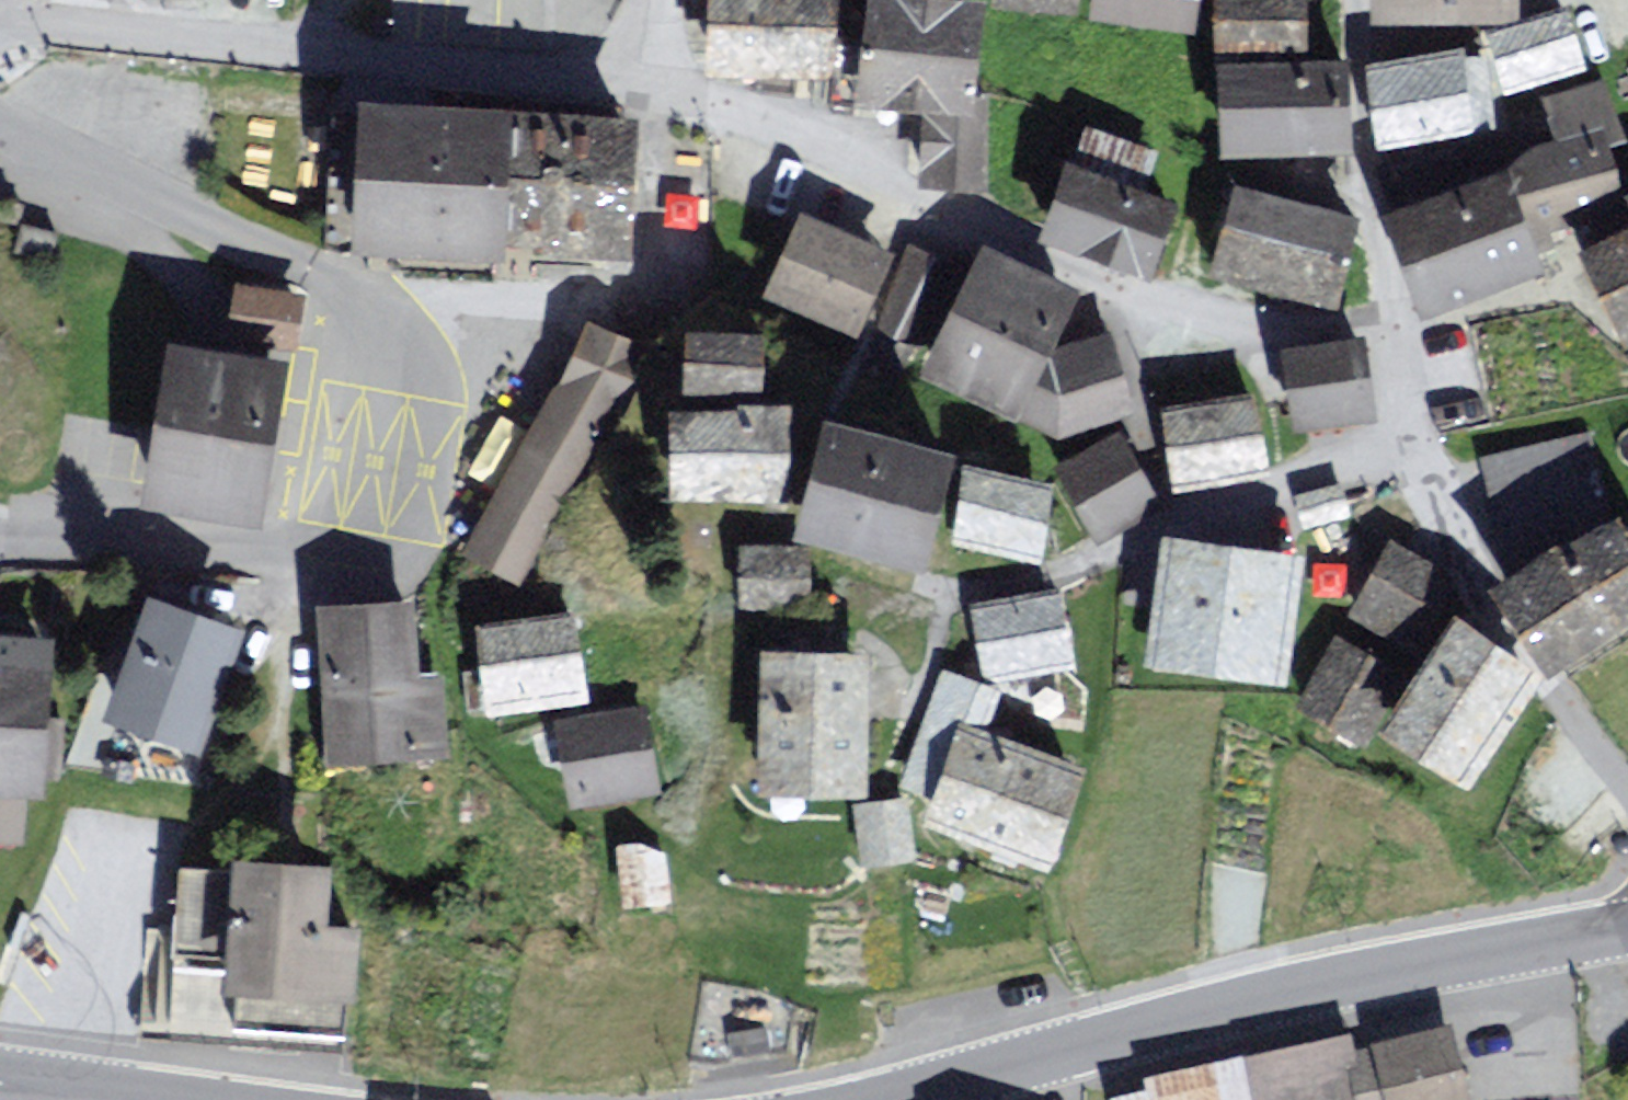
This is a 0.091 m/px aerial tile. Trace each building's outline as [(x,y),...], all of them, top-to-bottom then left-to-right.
[(393,29),(438,34),(442,0),(397,0),(393,29)] [(711,68),(782,74),(822,77),(829,0),(717,0),(711,68)] [(927,99),(920,179),(979,184),(987,90),(969,89),(976,4),(934,0),(875,0),(867,94),(912,98),(927,99)] [(1090,8),(1138,16),(1185,23),(1189,0),(1091,0),(1090,8)] [(1217,43),(1299,45),(1301,0),(1219,0),(1217,43)] [(1377,17),(1512,16),(1512,0),(1376,0),(1377,17)] [(1509,89),(1580,67),(1564,15),(1492,37),(1509,89)] [(1459,56),(1372,70),(1385,145),(1471,131),(1466,97),(1459,56)] [(1341,70),(1229,72),(1230,147),(1301,145),(1342,144),(1341,70)] [(1563,151),(1603,138),(1612,135),(1620,132),(1603,82),(1575,92),(1546,101),(1563,151)] [(627,124),(371,112),(365,241),(621,253),(627,124)] [(1495,285),(1542,267),(1529,226),(1619,187),(1600,143),(1512,181),(1507,171),(1396,219),(1429,309),(1495,285)] [(1172,210),(1070,170),(1044,236),(1114,263),(1146,276),(1172,210)] [(1237,193),(1215,271),(1249,281),(1326,302),(1347,224),(1237,193)] [(883,247),(806,212),(772,284),(850,320),(883,247)] [(1588,258),(1627,342),(1627,240),(1588,258)] [(990,247),(934,365),(1013,402),(1058,430),(1129,403),(1108,331),(1077,339),(1046,347),(1069,285),(990,247)] [(304,287),(234,276),(225,330),(295,341),(304,287)] [(515,581),(634,343),(582,317),(463,555),(515,581)] [(760,325),(691,323),(689,382),(723,383),(758,385),(760,325)] [(140,489),(256,509),(283,352),(167,332),(140,489)] [(1355,334),(1286,341),(1294,415),(1345,410),(1363,408),(1355,334)] [(1255,395),(1169,408),(1180,478),(1220,472),(1265,465),(1255,395)] [(784,411),(672,411),(672,490),(761,490),(784,490),(784,411)] [(942,442),(827,415),(812,481),(802,523),(917,549),(942,442)] [(1587,424),(1483,455),(1508,537),(1612,505),(1587,424)] [(1098,524),(1151,495),(1118,434),(1065,463),(1098,524)] [(1039,477),(966,465),(955,530),(991,536),(1028,542),(1039,477)] [(1504,572),(1549,650),(1627,606),(1627,531),(1615,509),(1504,572)] [(1275,656),(1287,553),(1226,546),(1163,539),(1151,642),(1275,656)] [(1389,540),(1353,604),(1383,621),(1414,638),(1450,574),(1389,540)] [(800,546),(742,545),(742,589),(799,589),(800,562),(800,546)] [(243,616),(147,578),(99,699),(195,736),(243,616)] [(1051,588),(973,604),(980,637),(987,670),(1064,654),(1051,588)] [(407,604),(312,606),(318,757),(444,754),(441,682),(408,683),(407,604)] [(569,610),(484,620),(493,701),(578,692),(569,610)] [(1493,705),(1524,658),(1451,611),(1422,656),(1406,680),(1385,713),(1458,760),(1493,705)] [(0,637),(0,842),(26,844),(41,640),(0,637)] [(1338,637),(1304,697),(1335,714),(1352,723),(1385,663),(1338,637)] [(858,770),(859,647),(766,648),(766,775),(858,770)] [(638,712),(554,721),(562,794),(645,786),(638,712)] [(1073,762),(964,723),(931,812),(967,825),(1040,851),(1073,762)] [(906,853),(900,800),(859,805),(862,827),(866,858),(906,853)] [(664,899),(659,840),(621,843),(626,902),(664,899)] [(237,865),(182,861),(176,935),(153,933),(146,1024),(227,1030),(227,1019),(338,1028),(347,918),(317,916),(322,855),(239,849),(237,865)] [(787,1005),(707,984),(696,1061),(718,1057),(780,1047),(787,1005)] [(1377,1047),(1390,1099),(1460,1099),(1443,1031),(1377,1047)] [(1230,1057),(1238,1099),(1348,1099),(1336,1036),(1230,1057)] [(1097,1099),(1238,1099),(1230,1057),(1134,1078),(1137,1093),(1097,1099)]
